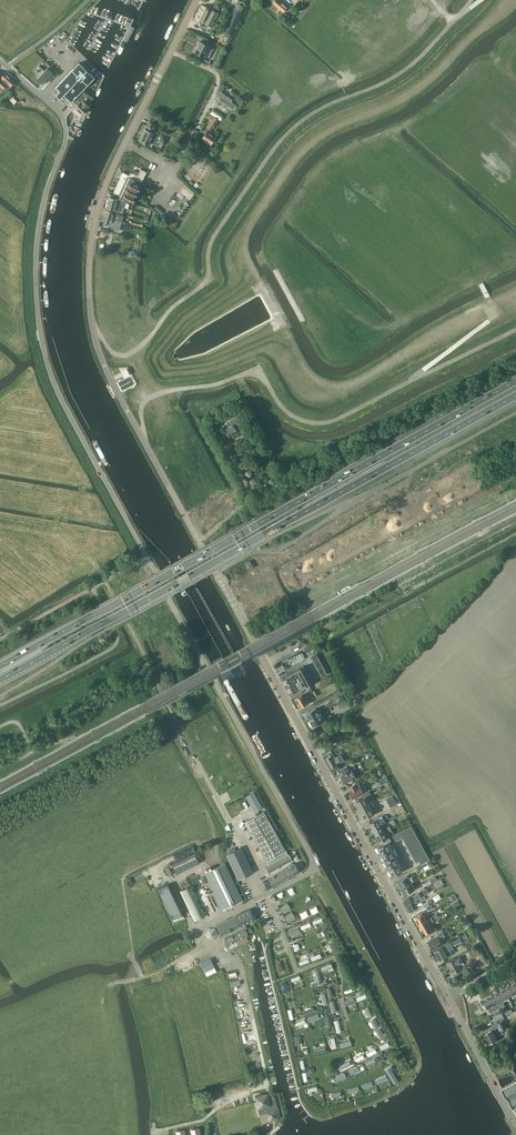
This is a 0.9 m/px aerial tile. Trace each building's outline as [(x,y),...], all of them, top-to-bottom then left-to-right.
[(272,1),(273,1),(272,3),(276,7),(279,9),(276,12),(280,15),(283,11),(286,14),(289,10),(286,7),(287,7),(281,1),(280,0),(272,0),(272,1)] [(220,9),(222,5),(222,4),(216,1),(213,6),(214,7),(218,10),(220,9)] [(235,9),(224,30),(223,31),(225,32),(223,35),(228,38),(230,34),(229,34),(240,11),(241,12),(244,7),(238,4),(236,9),(235,9)] [(202,5),(199,12),(214,20),(218,13),(202,5)] [(214,20),(199,12),(195,19),(205,24),(203,28),(208,31),(210,27),(214,20)] [(208,59),(214,48),(200,42),(195,53),(208,59)] [(78,62),(51,91),(63,102),(67,98),(71,101),(76,96),(82,90),(94,77),(78,62)] [(39,75),(39,76),(38,78),(43,83),(46,79),(48,82),(55,75),(47,68),(45,71),(39,65),(38,66),(38,67),(37,68),(37,69),(37,70),(37,72),(37,73),(38,74),(39,75)] [(0,79),(0,86),(3,89),(8,84),(10,86),(11,85),(12,85),(14,83),(14,82),(13,82),(14,81),(4,72),(0,77),(0,78),(0,79)] [(81,101),(75,107),(82,114),(89,107),(83,101),(87,97),(84,94),(85,93),(82,90),(76,96),(81,101)] [(231,103),(224,98),(219,95),(218,96),(221,98),(218,102),(228,108),(229,107),(232,110),(236,105),(232,102),(231,103)] [(220,120),(223,115),(213,109),(210,113),(220,120)] [(215,137),(209,133),(211,130),(212,130),(217,122),(212,120),(207,127),(209,128),(207,131),(208,131),(202,139),(210,144),(215,137)] [(149,145),(154,133),(146,129),(140,141),(149,145)] [(123,157),(120,165),(121,165),(119,170),(122,172),(114,192),(120,195),(123,196),(128,198),(137,202),(144,185),(141,184),(142,181),(142,182),(147,170),(145,170),(149,161),(136,155),(136,154),(133,152),(131,153),(130,154),(127,153),(125,157),(123,157)] [(118,200),(109,198),(107,203),(124,208),(126,203),(126,202),(127,202),(128,198),(120,195),(118,200)] [(124,208),(107,203),(105,209),(113,211),(118,212),(122,214),(124,208)] [(163,211),(156,205),(154,208),(161,214),(163,211)] [(105,211),(103,216),(120,221),(122,216),(118,215),(118,214),(114,213),(114,212),(113,212),(113,213),(105,211)] [(171,215),(167,220),(173,224),(177,218),(171,215)] [(120,221),(103,216),(102,222),(118,226),(120,221)] [(237,417),(229,420),(231,424),(224,427),(228,436),(237,432),(235,427),(237,426),(237,427),(241,425),(237,417)] [(89,440),(105,467),(111,463),(96,436),(89,440)] [(181,557),(179,558),(193,584),(195,583),(181,557)] [(172,563),(168,565),(184,594),(188,592),(172,563)] [(233,650),(231,651),(239,666),(241,665),(233,650)] [(222,656),(213,661),(221,676),(230,671),(222,656)] [(327,673),(318,656),(312,660),(321,677),(327,673)] [(302,667),(285,677),(286,680),(285,680),(293,694),(312,684),(302,667)] [(303,694),(295,699),(297,703),(308,697),(307,695),(304,696),(303,694)] [(308,697),(297,703),(300,708),(308,703),(306,701),(309,699),(308,697)] [(332,707),(336,715),(347,709),(343,701),(332,707)] [(305,713),(309,720),(320,713),(317,707),(305,713)] [(320,713),(309,720),(312,726),(324,720),(320,713)] [(328,754),(329,757),(327,758),(332,768),(339,764),(337,762),(340,760),(341,762),(344,760),(341,754),(337,756),(338,758),(336,759),(333,754),(332,752),(328,754)] [(345,783),(356,777),(352,769),(350,770),(348,765),(340,769),(343,774),(341,776),(345,783)] [(366,791),(362,784),(359,785),(358,783),(355,784),(355,783),(349,787),(351,790),(349,791),(350,794),(349,795),(351,797),(352,797),(352,798),(366,791)] [(363,797),(355,802),(357,807),(370,800),(367,795),(370,794),(369,791),(362,795),(363,797)] [(390,807),(396,803),(392,796),(386,799),(390,807)] [(370,800),(357,807),(360,813),(373,806),(370,800)] [(373,806),(360,813),(363,818),(376,811),(373,806)] [(288,855),(286,850),(264,811),(245,821),(266,861),(269,865),(265,867),(268,873),(292,860),(289,854),(288,855)] [(369,823),(372,829),(380,825),(377,819),(369,823)] [(380,825),(372,829),(375,835),(383,831),(380,825)] [(377,847),(381,854),(388,850),(394,847),(392,843),(402,837),(407,847),(416,863),(419,861),(421,864),(427,861),(429,859),(411,825),(381,841),(382,844),(377,847)] [(383,831),(375,835),(378,841),(386,837),(383,831)] [(226,854),(238,880),(253,872),(241,847),(226,854)] [(394,847),(388,850),(381,854),(384,861),(396,855),(395,854),(398,853),(394,847)] [(172,864),(176,872),(198,861),(202,859),(198,851),(194,853),(172,864)] [(396,855),(384,861),(388,868),(399,862),(396,855)] [(204,873),(222,910),(243,900),(225,862),(204,873)] [(399,862),(388,868),(392,875),(403,869),(399,862)] [(289,878),(300,872),(295,863),(268,878),(273,888),(289,879),(289,878)] [(400,887),(400,888),(411,882),(408,875),(396,882),(399,887),(400,887)] [(443,884),(440,879),(433,883),(436,888),(443,884)] [(268,881),(262,881),(260,886),(262,891),(268,891),(271,886),(268,881)] [(411,882),(400,888),(401,889),(400,890),(403,895),(415,889),(411,882)] [(158,889),(172,919),(183,914),(169,883),(158,889)] [(190,885),(179,891),(194,921),(205,915),(190,885)] [(402,900),(405,905),(411,902),(416,899),(423,895),(428,892),(426,888),(413,895),(413,894),(402,900)] [(423,895),(416,899),(417,902),(418,903),(425,899),(423,895)] [(415,903),(417,902),(416,899),(411,902),(405,905),(409,912),(415,909),(412,903),(414,902),(415,903)] [(291,909),(287,903),(280,907),(284,914),(291,909)] [(247,928),(246,924),(255,920),(250,909),(216,925),(221,936),(242,926),(243,929),(224,939),(227,946),(230,945),(231,948),(248,940),(247,937),(249,935),(245,928),(247,928)] [(413,916),(416,921),(424,916),(423,913),(425,912),(424,910),(413,916)] [(308,916),(306,911),(300,914),(302,919),(308,916)] [(295,918),(291,912),(284,917),(288,923),(295,918)] [(424,916),(416,921),(418,926),(435,917),(434,915),(426,920),(424,916)] [(435,917),(418,926),(421,931),(430,926),(428,924),(433,921),(439,918),(438,916),(435,917)] [(209,926),(206,932),(209,938),(215,938),(219,933),(216,927),(209,926)] [(430,926),(421,931),(424,936),(435,930),(434,928),(432,929),(430,926)] [(299,932),(298,928),(287,932),(289,936),(299,932)] [(331,938),(326,928),(322,930),(327,940),(331,938)] [(445,936),(443,933),(441,929),(435,933),(437,936),(427,942),(428,944),(428,945),(428,946),(429,947),(430,947),(431,949),(441,944),(439,939),(445,936)] [(464,946),(459,937),(434,951),(437,956),(436,957),(438,961),(439,960),(440,961),(447,957),(444,951),(456,945),(458,949),(464,946)] [(338,952),(332,941),(329,943),(332,950),(331,951),(333,954),(338,952)] [(472,958),(479,954),(476,948),(468,952),(472,958)] [(458,965),(463,962),(460,956),(455,959),(455,958),(447,963),(453,974),(461,970),(458,965)] [(210,958),(200,963),(204,971),(214,966),(210,958)] [(333,968),(331,963),(321,967),(322,972),(333,968)] [(361,987),(357,980),(353,982),(357,989),(361,987)] [(288,992),(284,981),(279,982),(283,994),(288,992)] [(514,994),(510,986),(504,989),(508,997),(514,994)] [(508,997),(504,989),(498,992),(503,1001),(508,997)] [(503,1001),(498,992),(497,993),(493,995),(497,1003),(501,1001),(503,1001)] [(497,1003),(493,995),(490,997),(483,1000),(488,1009),(495,1005),(497,1003)] [(355,1002),(354,998),(344,1002),(345,1006),(355,1002)] [(314,1011),(312,1007),(302,1011),(304,1015),(314,1011)] [(320,1018),(318,1014),(307,1018),(308,1022),(320,1018)] [(379,1026),(375,1018),(370,1020),(375,1029),(379,1026)] [(501,1030),(506,1027),(502,1019),(491,1025),(493,1029),(499,1026),(501,1030)] [(383,1033),(380,1028),(376,1031),(380,1039),(387,1036),(385,1032),(383,1033)] [(490,1044),(498,1040),(492,1030),(485,1034),(490,1044)] [(351,1045),(350,1040),(339,1043),(341,1048),(351,1045)] [(351,1065),(349,1061),(339,1066),(340,1070),(351,1065)] [(389,1067),(385,1070),(393,1084),(398,1081),(389,1067)] [(346,1077),(344,1073),(334,1078),(336,1082),(346,1077)] [(387,1079),(385,1075),(375,1080),(377,1084),(387,1079)] [(501,1087),(513,1108),(515,1107),(515,1079),(501,1087)] [(258,1109),(259,1115),(264,1114),(267,1113),(269,1121),(281,1118),(280,1115),(278,1107),(277,1107),(276,1099),(274,1099),(273,1095),(268,1096),(268,1092),(254,1095),(258,1109)]
